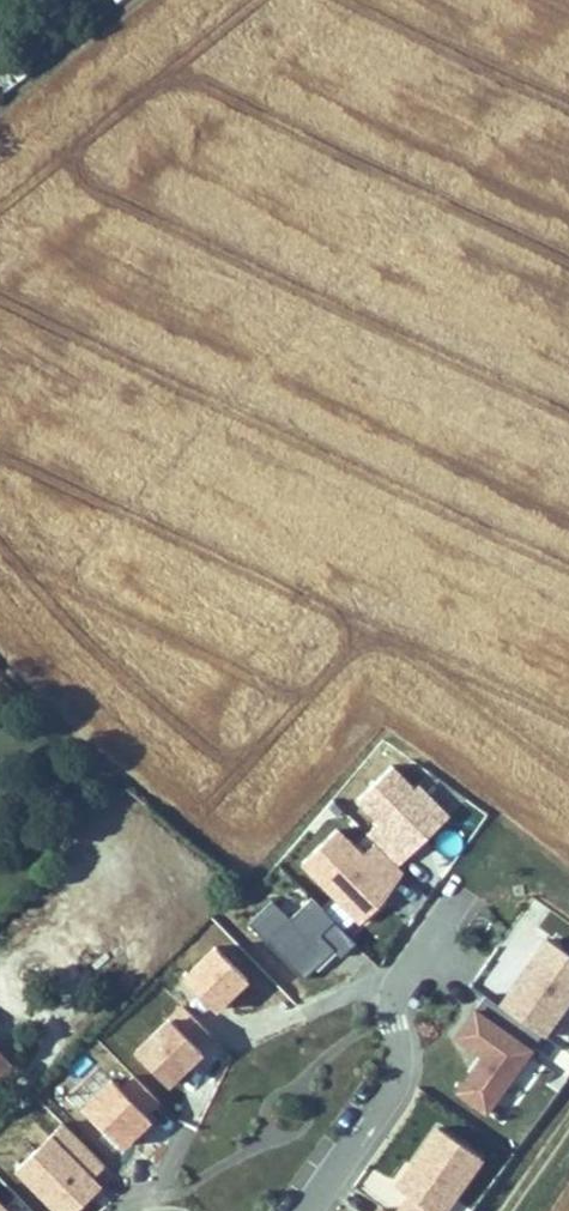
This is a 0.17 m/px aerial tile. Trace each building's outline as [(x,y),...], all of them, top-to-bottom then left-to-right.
[(343,799),(398,858),(448,812),(393,753),(343,799)] [(470,796),(448,810),(463,835),(486,821),(470,796)] [(371,838),(362,846),(334,819),(293,860),(354,921),(404,870),(371,838)] [(242,919),(306,981),(350,935),(307,893),(288,912),(268,893),(242,919)] [(496,1000),(545,1033),(568,997),(568,950),(542,932),(496,1000)] [(165,1081),(213,1032),(175,996),(128,1046),(165,1081)] [(471,1000),(448,1033),(474,1051),(449,1088),(484,1113),(533,1042),(471,1000)] [(113,1170),(64,1118),(12,1166),(55,1210),(69,1210),(113,1170)] [(390,1210),(444,1210),(478,1146),(426,1119),(392,1182),(403,1188),(390,1210)] [(0,1194),(0,1210),(17,1210),(0,1194)] [(373,1201),(366,1210),(389,1210),(373,1201)]
